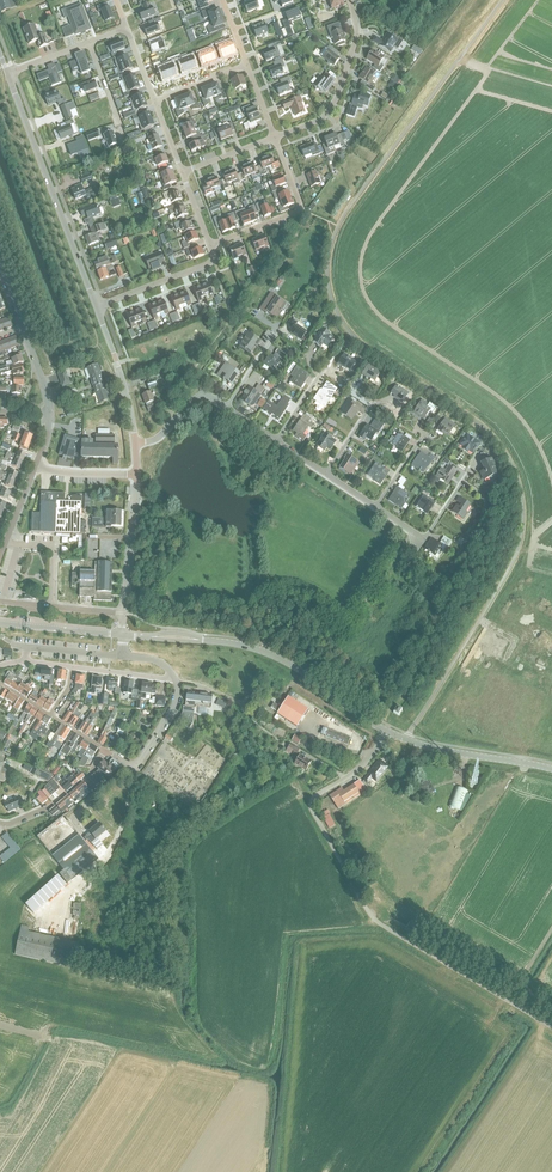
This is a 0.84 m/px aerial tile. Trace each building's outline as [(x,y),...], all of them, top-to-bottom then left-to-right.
[(1,12),(17,7),(14,0),(0,0),(0,9),(1,12)] [(207,3),(214,0),(203,0),(198,2),(200,10),(209,6),(207,3)] [(247,13),(259,8),(256,0),(250,0),(251,1),(244,4),(247,13)] [(332,9),(336,8),(337,9),(341,8),(340,7),(344,6),(342,0),(329,0),(332,9)] [(107,3),(97,7),(98,12),(101,11),(106,22),(114,19),(109,7),(108,7),(107,3)] [(144,10),(139,12),(142,20),(155,15),(152,7),(150,7),(149,3),(142,5),(144,10)] [(81,5),(66,11),(75,35),(90,29),(81,5)] [(210,17),(211,21),(222,17),(219,9),(211,12),(210,8),(201,12),(204,19),(210,17)] [(287,20),(282,22),(288,36),(293,34),(290,26),(292,25),(291,21),(301,17),(298,9),(285,14),(287,20)] [(24,11),(20,12),(25,25),(28,23),(24,11)] [(310,16),(305,18),(309,28),(314,26),(310,16)] [(213,25),(207,27),(210,34),(218,31),(217,27),(224,24),(222,17),(211,21),(213,25)] [(147,27),(144,28),(147,36),(160,31),(157,23),(161,22),(160,18),(148,22),(150,26),(147,27)] [(278,21),(274,22),(279,37),(284,36),(278,21)] [(331,39),(333,38),(335,45),(337,44),(338,47),(345,44),(344,41),(346,41),(343,34),(344,33),(340,22),(327,27),(331,39)] [(37,41),(40,48),(49,45),(45,34),(39,36),(34,24),(23,29),(29,44),(37,41)] [(265,24),(253,28),(256,37),(268,32),(265,24)] [(70,26),(62,29),(66,37),(73,35),(70,26)] [(390,53),(398,41),(393,37),(393,35),(390,34),(388,34),(387,33),(384,38),(384,39),(383,41),(375,37),(373,41),(379,46),(390,53)] [(161,39),(149,43),(153,51),(164,47),(161,39)] [(122,40),(109,45),(112,53),(111,54),(112,57),(118,55),(117,52),(125,49),(122,40)] [(224,42),(217,45),(223,59),(229,56),(224,42)] [(224,42),(229,56),(236,54),(231,43),(225,45),(224,42)] [(281,56),(277,47),(281,46),(280,42),(267,46),(269,50),(262,52),(266,62),(270,60),(271,60),(274,59),(278,57),(281,56)] [(211,50),(205,53),(209,64),(216,61),(212,52),(216,51),(213,44),(210,46),(211,50)] [(329,51),(323,58),(328,61),(327,62),(328,63),(330,65),(331,65),(332,64),(334,66),(334,65),(336,65),(335,64),(336,63),(337,63),(337,62),(340,59),(336,56),(338,52),(330,46),(327,49),(329,51)] [(375,65),(373,68),(376,71),(380,73),(384,66),(380,64),(384,57),(372,50),(366,59),(375,65)] [(77,60),(69,63),(73,72),(80,70),(82,75),(90,72),(87,63),(89,63),(86,56),(85,57),(83,53),(75,56),(77,60)] [(205,53),(199,55),(203,66),(209,64),(205,53)] [(122,55),(114,58),(117,68),(130,63),(128,56),(123,58),(122,55)] [(185,57),(190,72),(196,69),(192,56),(185,59),(185,57)] [(178,58),(174,59),(177,66),(180,65),(184,74),(190,72),(185,57),(179,60),(178,58)] [(171,63),(165,65),(170,79),(177,76),(173,67),(177,66),(174,59),(171,61),(171,63)] [(269,70),(272,78),(277,76),(277,77),(280,75),(284,74),(282,68),(285,67),(282,60),(273,63),(275,68),(269,70)] [(49,70),(37,75),(38,75),(40,80),(49,77),(53,85),(51,86),(52,86),(61,83),(54,63),(54,64),(50,66),(51,70),(49,70)] [(130,63),(117,68),(120,74),(133,69),(130,63)] [(165,65),(159,67),(164,81),(170,79),(165,65)] [(376,71),(373,68),(370,66),(368,70),(366,68),(362,75),(361,74),(359,78),(362,80),(360,84),(373,92),(375,88),(373,87),(375,84),(372,82),(374,79),(372,78),(375,74),(376,71)] [(313,85),(315,87),(316,90),(319,90),(321,92),(323,90),(326,92),(334,81),(326,74),(323,79),(320,76),(313,85)] [(399,77),(394,74),(393,75),(392,75),(390,78),(398,83),(400,79),(399,78),(399,77)] [(138,82),(135,76),(122,80),(125,87),(138,82)] [(235,89),(238,88),(238,89),(242,88),(241,87),(246,85),(243,76),(239,77),(235,78),(231,80),(235,89)] [(276,88),(279,95),(283,94),(284,94),(287,93),(291,91),(288,85),(292,84),(289,77),(280,80),(282,86),(276,88)] [(94,81),(82,86),(85,94),(97,89),(94,81)] [(140,88),(138,82),(125,87),(127,93),(140,88)] [(217,84),(209,87),(213,97),(217,96),(219,100),(227,99),(223,90),(220,92),(217,84)] [(213,97),(209,87),(202,90),(205,97),(201,99),(205,107),(211,103),(209,99),(213,97)] [(61,100),(57,91),(44,96),(48,105),(57,102),(59,105),(66,103),(64,99),(61,100)] [(100,99),(98,93),(89,97),(91,102),(100,99)] [(346,115),(354,118),(357,107),(362,109),(363,105),(367,106),(370,96),(360,93),(359,97),(354,95),(352,105),(349,104),(346,115)] [(190,94),(183,97),(187,108),(191,106),(193,110),(200,109),(197,101),(193,102),(190,94)] [(130,100),(132,106),(145,101),(142,95),(130,100)] [(187,108),(183,97),(175,100),(178,108),(175,109),(178,118),(184,113),(183,109),(187,108)] [(282,104),(284,109),(292,106),(295,116),(305,113),(301,103),(302,102),(300,97),(282,104)] [(392,105),(395,101),(390,97),(387,101),(392,105)] [(147,107),(145,101),(132,106),(136,115),(143,112),(142,109),(147,107)] [(73,102),(61,107),(63,114),(70,111),(76,109),(73,102)] [(104,105),(98,107),(97,103),(87,107),(89,111),(95,109),(96,112),(99,119),(108,116),(104,105)] [(247,114),(248,118),(258,114),(257,112),(258,112),(256,107),(251,109),(250,106),(242,109),(244,115),(247,114)] [(70,111),(63,114),(66,120),(73,118),(70,111)] [(150,114),(137,119),(139,125),(152,120),(150,114)] [(258,114),(248,118),(246,119),(250,129),(258,126),(256,122),(261,120),(259,116),(258,114)] [(182,127),(184,133),(194,129),(193,126),(196,124),(195,122),(194,122),(193,119),(185,122),(186,125),(182,127)] [(74,134),(70,125),(74,124),(72,120),(65,123),(67,126),(57,130),(61,139),(74,134)] [(155,126),(152,120),(139,125),(142,131),(155,126)] [(222,126),(223,129),(227,138),(233,136),(231,132),(235,130),(232,123),(228,124),(227,123),(223,124),(222,126)] [(227,138),(223,129),(220,130),(219,127),(213,130),(216,138),(219,136),(221,141),(227,138)] [(195,132),(194,129),(184,133),(186,139),(191,137),(192,140),(204,136),(203,134),(200,135),(199,131),(195,132)] [(97,130),(86,134),(89,141),(100,137),(97,130)] [(113,131),(104,135),(109,148),(118,144),(113,131)] [(150,151),(162,146),(158,134),(157,135),(155,131),(147,134),(150,144),(148,145),(147,146),(149,150),(150,151)] [(330,136),(335,151),(335,150),(341,148),(341,147),(345,145),(343,141),(351,138),(348,131),(337,136),(336,134),(330,136)] [(204,136),(192,140),(193,144),(189,145),(192,152),(205,147),(203,142),(206,141),(204,136)] [(335,150),(335,151),(330,136),(324,139),(326,144),(322,145),(326,155),(336,151),(335,150)] [(84,140),(68,146),(71,156),(85,151),(85,153),(82,154),(84,158),(90,156),(84,140)] [(300,148),(304,157),(311,154),(312,157),(320,154),(316,143),(313,145),(312,143),(300,148)] [(146,159),(147,162),(151,161),(152,164),(156,163),(157,167),(168,162),(166,155),(159,158),(157,155),(146,159)] [(271,156),(265,158),(270,170),(270,171),(280,167),(277,160),(273,161),(271,156)] [(261,165),(258,167),(261,174),(261,176),(265,175),(266,174),(267,172),(267,171),(270,170),(265,158),(259,161),(261,165)] [(253,163),(247,165),(251,175),(254,174),(255,176),(261,174),(258,167),(255,168),(253,163)] [(243,172),(240,174),(242,180),(246,179),(245,177),(251,175),(247,165),(241,168),(243,172)] [(162,177),(163,180),(174,176),(171,170),(165,173),(164,169),(156,172),(159,179),(162,177)] [(235,170),(229,172),(232,182),(236,181),(237,183),(243,181),(242,180),(240,174),(237,175),(235,170)] [(311,187),(313,186),(313,187),(316,186),(316,185),(321,183),(316,171),(306,175),(311,187)] [(80,176),(80,178),(82,182),(92,179),(90,172),(80,176)] [(225,179),(221,181),(224,187),(225,189),(231,187),(229,183),(232,182),(229,172),(223,175),(225,179)] [(174,176),(163,180),(164,183),(161,185),(163,191),(171,188),(170,185),(176,182),(174,176)] [(216,177),(211,179),(214,188),(220,186),(222,193),(225,191),(225,189),(224,187),(221,181),(218,182),(216,177)] [(285,183),(286,183),(285,179),(284,179),(283,177),(268,182),(272,192),(279,190),(278,186),(285,184),(285,183)] [(206,186),(203,187),(206,195),(215,191),(214,188),(211,179),(205,182),(206,186)] [(72,192),(73,196),(75,196),(76,200),(85,196),(86,199),(90,197),(91,200),(100,196),(101,194),(99,189),(97,188),(93,189),(93,188),(84,192),(81,184),(76,186),(77,188),(72,190),(72,191),(72,192)] [(162,194),(165,200),(168,199),(170,199),(171,203),(182,199),(179,191),(172,194),(170,191),(162,194)] [(279,198),(281,202),(291,198),(290,195),(291,195),(290,192),(289,192),(288,191),(281,194),(280,191),(273,194),(275,200),(279,198)] [(118,198),(110,201),(113,208),(121,205),(118,198)] [(291,198),(281,202),(282,205),(278,207),(280,213),(287,211),(286,207),(293,205),(293,204),(294,204),(293,200),(292,201),(291,198)] [(220,200),(211,202),(213,210),(222,208),(220,200)] [(256,205),(258,212),(262,210),(264,218),(271,215),(267,205),(264,206),(262,202),(256,205)] [(96,216),(100,214),(96,205),(88,209),(87,207),(80,210),(82,216),(87,215),(88,219),(92,217),(92,218),(96,217),(96,216)] [(250,212),(246,213),(250,223),(257,221),(254,213),(257,212),(255,205),(248,207),(250,212)] [(168,209),(171,215),(174,214),(176,214),(177,218),(188,214),(185,206),(177,209),(176,206),(168,209)] [(250,223),(246,213),(245,209),(235,212),(238,220),(241,218),(244,226),(250,223)] [(229,220),(225,221),(229,231),(236,229),(233,221),(236,220),(234,213),(227,215),(229,220)] [(229,231),(225,221),(222,222),(219,216),(213,218),(217,228),(220,226),(223,233),(229,231)] [(174,224),(176,230),(180,229),(181,230),(183,233),(194,229),(191,221),(183,224),(182,221),(174,224)] [(93,228),(95,234),(86,237),(89,246),(100,242),(97,233),(106,230),(103,224),(93,228)] [(160,234),(164,244),(169,242),(165,232),(160,234)] [(181,243),(184,249),(192,246),(191,243),(198,240),(198,239),(199,239),(198,236),(197,236),(195,233),(185,236),(187,241),(181,243)] [(254,246),(256,251),(269,246),(264,234),(256,237),(257,239),(252,240),(252,241),(251,242),(253,246),(254,246)] [(118,244),(116,239),(104,243),(106,249),(118,244)] [(231,254),(233,260),(246,255),(242,243),(234,246),(234,247),(229,249),(230,250),(229,250),(230,255),(231,254)] [(192,255),(194,259),(204,255),(201,248),(194,251),(193,247),(186,250),(188,257),(192,255)] [(154,255),(153,254),(152,253),(150,253),(148,254),(147,255),(146,257),(147,258),(145,258),(149,268),(151,267),(153,271),(161,268),(159,264),(164,262),(161,253),(154,255)] [(169,255),(173,265),(178,263),(175,253),(169,255)] [(98,263),(95,264),(97,269),(118,262),(116,255),(112,257),(113,260),(109,262),(107,256),(97,259),(98,263)] [(253,266),(248,268),(251,276),(256,274),(253,266)] [(97,272),(101,280),(116,275),(115,272),(109,274),(108,272),(107,272),(106,269),(97,272)] [(281,285),(285,277),(280,275),(277,283),(281,285)] [(208,283),(201,285),(205,296),(207,302),(213,300),(212,297),(214,296),(208,283)] [(205,296),(201,285),(193,288),(199,302),(202,301),(201,298),(205,296)] [(186,291),(178,294),(183,305),(187,304),(188,306),(191,305),(186,291)] [(260,308),(276,319),(285,305),(281,302),(282,301),(271,293),(260,308)] [(183,305),(178,294),(171,297),(176,311),(180,309),(179,307),(183,305)] [(218,296),(214,298),(217,306),(218,305),(219,307),(222,306),(223,310),(228,309),(225,302),(221,304),(218,296)] [(164,300),(156,303),(160,314),(164,312),(165,315),(169,313),(164,300)] [(160,314),(156,303),(149,306),(154,319),(158,318),(157,315),(160,314)] [(141,308),(134,311),(138,322),(142,321),(143,323),(147,322),(141,308)] [(138,322),(134,311),(126,314),(132,328),(135,326),(134,324),(138,322)] [(1,321),(4,330),(13,327),(9,318),(7,315),(5,316),(6,319),(1,321)] [(290,332),(301,340),(307,332),(296,325),(298,322),(294,319),(290,325),(293,328),(290,332)] [(323,344),(328,348),(335,338),(329,335),(330,334),(322,329),(313,342),(321,347),(323,344)] [(257,347),(261,341),(249,333),(240,345),(250,352),(255,346),(257,347)] [(16,336),(8,339),(12,348),(11,348),(12,351),(17,349),(16,347),(17,346),(18,349),(20,348),(19,345),(20,345),(16,336)] [(11,348),(12,348),(8,339),(0,342),(5,354),(6,354),(5,351),(11,348)] [(278,349),(275,353),(278,354),(284,359),(287,355),(278,349)] [(281,364),(284,359),(278,354),(275,358),(270,355),(264,364),(274,371),(280,363),(281,364)] [(343,366),(350,371),(357,362),(345,354),(338,364),(342,367),(343,366)] [(19,366),(19,364),(24,362),(21,355),(12,359),(14,364),(6,366),(6,365),(0,366),(0,370),(0,371),(5,370),(19,366)] [(218,376),(232,385),(239,373),(225,364),(218,376)] [(24,372),(22,365),(19,366),(5,370),(0,371),(1,374),(13,371),(14,375),(24,372)] [(88,368),(94,388),(101,386),(100,384),(102,383),(102,384),(104,383),(100,371),(103,370),(101,365),(98,366),(97,365),(88,368)] [(367,376),(375,381),(381,373),(368,365),(362,374),(366,377),(367,376)] [(293,387),(294,384),(295,384),(301,388),(304,383),(303,383),(309,375),(297,367),(291,375),(294,377),(289,384),(293,387)] [(6,381),(12,381),(14,381),(14,386),(24,386),(24,378),(6,378),(6,381)] [(101,386),(94,388),(100,403),(110,400),(109,398),(112,397),(110,392),(107,393),(104,383),(102,384),(102,383),(100,384),(101,386)] [(320,390),(315,398),(313,400),(325,408),(337,389),(327,383),(322,391),(320,390)] [(249,406),(250,406),(251,406),(252,406),(253,406),(254,406),(254,405),(261,395),(265,389),(258,385),(254,391),(250,388),(247,391),(246,391),(244,394),(245,395),(241,401),(249,406)] [(390,395),(402,403),(409,394),(396,386),(390,395)] [(13,394),(13,396),(13,397),(14,397),(16,397),(17,397),(17,396),(17,394),(22,394),(22,388),(0,387),(0,391),(12,391),(12,394),(13,394)] [(150,392),(142,395),(146,404),(147,408),(149,412),(154,410),(153,406),(155,405),(153,402),(154,401),(150,392)] [(263,397),(258,403),(262,406),(267,400),(263,397)] [(341,413),(351,420),(358,410),(354,407),(356,404),(349,399),(347,402),(348,403),(341,413)] [(281,400),(277,407),(268,401),(265,406),(267,408),(267,410),(266,412),(271,415),(272,414),(280,419),(289,405),(281,400)] [(430,403),(429,405),(422,400),(414,412),(424,419),(429,411),(432,412),(436,407),(430,403)] [(312,429),(314,426),(309,422),(311,419),(304,414),(301,418),(302,418),(300,421),(299,420),(292,431),(297,434),(295,437),(303,442),(306,437),(303,435),(309,427),(312,429)] [(437,430),(447,437),(455,426),(449,422),(450,421),(445,418),(437,430)] [(337,424),(329,419),(326,422),(334,427),(337,424)] [(361,434),(359,437),(364,440),(366,437),(371,441),(377,433),(378,434),(384,425),(375,419),(372,423),(375,425),(372,428),(367,425),(361,434)] [(323,427),(331,432),(334,429),(332,427),(331,428),(325,423),(323,427)] [(410,440),(402,435),(404,432),(400,429),(398,432),(394,438),(392,436),(388,442),(391,444),(390,444),(398,450),(397,451),(401,454),(410,440)] [(16,433),(14,437),(23,440),(31,443),(33,436),(25,433),(24,436),(16,433)] [(331,450),(336,442),(324,434),(316,446),(317,447),(316,448),(316,450),(321,453),(323,453),(324,452),(327,447),(331,450)] [(64,456),(63,458),(66,459),(66,457),(74,459),(80,439),(65,435),(59,455),(64,456)] [(118,458),(118,446),(115,446),(115,435),(96,435),(96,443),(93,442),(93,441),(83,441),(83,446),(82,446),(82,458),(84,458),(84,459),(88,459),(88,458),(114,458),(114,464),(118,464),(118,458)] [(468,451),(473,454),(478,446),(474,443),(475,442),(471,439),(471,438),(466,435),(460,445),(464,448),(463,449),(468,452),(468,451)] [(23,440),(14,437),(13,440),(18,442),(17,443),(21,445),(20,447),(28,450),(31,443),(23,440)] [(6,455),(23,462),(26,455),(19,452),(17,455),(8,451),(6,455)] [(432,461),(429,458),(420,453),(411,466),(423,474),(432,461)] [(23,462),(6,455),(5,459),(12,462),(11,464),(12,466),(13,466),(20,469),(23,462)] [(340,468),(351,475),(359,463),(347,455),(344,459),(345,459),(340,468)] [(481,472),(484,480),(498,473),(491,459),(482,463),(485,470),(481,472)] [(372,480),(380,485),(385,477),(386,477),(389,472),(376,463),(368,475),(366,478),(371,482),(372,480)] [(436,476),(448,484),(457,471),(449,466),(446,471),(441,469),(436,476)] [(0,471),(0,475),(6,477),(15,481),(18,474),(11,471),(10,474),(0,470),(0,471)] [(0,475),(0,479),(7,482),(5,485),(12,488),(15,481),(6,477),(0,475)] [(410,496),(403,491),(405,487),(400,484),(397,488),(397,487),(394,492),(388,501),(396,506),(397,504),(402,508),(410,496)] [(2,493),(0,497),(8,500),(11,493),(3,490),(0,489),(0,492),(2,493)] [(32,532),(56,533),(57,502),(57,501),(57,493),(41,493),(40,513),(34,513),(32,518),(32,532)] [(57,502),(56,533),(85,534),(86,530),(86,528),(86,521),(80,521),(81,503),(82,502),(82,496),(78,496),(78,495),(75,495),(74,496),(72,496),(72,502),(65,502),(65,493),(57,493),(57,501),(57,502)] [(423,495),(421,498),(420,497),(414,506),(426,514),(429,510),(430,511),(435,503),(426,497),(423,495)] [(465,512),(470,505),(459,498),(456,502),(460,504),(458,507),(456,506),(452,512),(463,519),(467,513),(465,512)] [(92,518),(92,528),(111,528),(111,526),(121,527),(121,512),(118,512),(112,511),(106,511),(106,518),(92,518)] [(463,544),(466,539),(461,536),(458,541),(463,544)] [(432,539),(425,549),(430,553),(429,554),(434,558),(437,554),(440,555),(446,545),(448,546),(451,541),(444,537),(441,541),(439,544),(432,539)] [(73,573),(72,584),(80,584),(80,597),(83,597),(94,597),(94,601),(111,601),(113,563),(95,562),(94,572),(84,571),(80,571),(80,573),(73,573)] [(50,681),(49,683),(53,684),(54,676),(51,676),(52,670),(42,668),(41,671),(36,670),(35,676),(42,677),(42,676),(45,676),(44,680),(50,681)] [(10,687),(16,677),(16,676),(9,671),(5,677),(7,679),(4,684),(10,687)] [(59,671),(57,680),(62,681),(61,688),(64,688),(65,686),(66,686),(67,677),(66,677),(66,672),(59,671)] [(77,675),(75,688),(72,692),(76,695),(79,691),(80,691),(81,689),(83,690),(85,676),(77,675)] [(16,677),(10,687),(16,691),(22,683),(23,681),(16,677)] [(101,688),(102,679),(93,678),(92,690),(89,689),(89,693),(95,694),(95,688),(101,689),(101,688)] [(115,694),(120,695),(121,689),(117,688),(118,681),(110,680),(109,687),(111,688),(111,691),(115,691),(115,694)] [(131,698),(137,698),(138,690),(132,690),(133,683),(125,682),(124,694),(132,695),(131,698)] [(16,691),(22,695),(28,685),(27,685),(26,686),(22,683),(16,691)] [(138,690),(137,698),(136,709),(140,709),(141,699),(146,699),(147,693),(155,695),(156,689),(151,688),(152,685),(143,684),(142,691),(138,690)] [(28,685),(22,695),(27,698),(32,690),(28,688),(29,686),(28,685)] [(29,700),(36,704),(45,690),(43,689),(38,697),(36,695),(38,693),(34,691),(29,700)] [(45,690),(36,704),(42,708),(47,701),(44,699),(45,698),(43,697),(45,694),(47,691),(45,690)] [(9,705),(13,708),(20,698),(10,692),(5,699),(11,702),(9,705)] [(183,706),(182,713),(194,714),(194,708),(196,708),(196,706),(211,708),(212,696),(208,695),(208,693),(200,692),(200,694),(187,692),(185,706),(183,706)] [(155,706),(164,707),(166,698),(156,696),(155,706)] [(288,697),(277,714),(297,726),(308,709),(288,697)] [(20,698),(13,708),(16,710),(16,711),(15,710),(12,714),(15,716),(18,711),(19,710),(22,712),(26,706),(23,704),(24,702),(20,699),(20,698)] [(55,702),(50,698),(48,701),(43,708),(48,711),(55,702)] [(68,712),(62,720),(67,723),(76,709),(80,703),(77,703),(75,703),(73,705),(75,706),(70,713),(68,712)] [(26,714),(28,715),(33,707),(29,704),(19,720),(22,722),(25,717),(25,716),(25,715),(26,714)] [(393,713),(399,716),(402,709),(397,706),(393,713)] [(33,707),(28,715),(25,721),(29,724),(31,722),(28,721),(31,716),(34,717),(38,711),(33,707)] [(114,708),(112,711),(113,711),(106,725),(101,736),(102,736),(98,743),(103,746),(107,739),(104,737),(107,734),(106,733),(108,730),(110,726),(109,726),(110,723),(111,724),(115,715),(118,708),(115,707),(114,708)] [(58,714),(63,717),(67,711),(62,708),(58,714)] [(76,709),(67,723),(73,727),(82,714),(78,712),(79,711),(76,709)] [(33,729),(37,732),(42,723),(42,722),(46,716),(39,711),(35,718),(39,721),(33,729)] [(78,731),(83,733),(95,714),(95,713),(94,715),(92,713),(86,722),(87,723),(86,724),(84,722),(78,731)] [(95,714),(83,733),(87,736),(92,728),(90,726),(90,725),(91,726),(93,723),(92,722),(94,720),(98,714),(95,713),(95,714)] [(194,714),(182,713),(177,721),(189,729),(193,724),(194,714)] [(47,725),(49,723),(51,719),(46,716),(42,722),(42,723),(37,732),(40,727),(42,728),(40,732),(39,731),(36,736),(31,733),(29,736),(36,740),(41,733),(42,733),(45,728),(47,725)] [(46,747),(50,749),(54,742),(55,742),(64,727),(58,723),(52,733),(55,735),(51,743),(49,742),(46,747)] [(54,742),(50,749),(53,751),(61,739),(65,741),(71,731),(64,727),(55,742),(54,742)] [(351,738),(328,730),(328,729),(323,727),(321,734),(325,736),(348,745),(351,738)] [(42,733),(44,735),(48,737),(51,732),(45,728),(42,733)] [(77,741),(80,737),(79,737),(74,734),(69,742),(72,744),(69,747),(65,744),(60,752),(63,754),(68,756),(70,753),(70,752),(77,741)] [(296,734),(293,739),(300,743),(303,737),(296,734)] [(2,746),(7,749),(11,742),(6,739),(2,746)] [(78,756),(82,758),(83,755),(85,753),(91,744),(84,740),(79,747),(83,749),(78,756)] [(70,752),(70,753),(68,756),(66,759),(68,761),(72,753),(73,754),(80,743),(77,741),(70,752)] [(98,749),(91,744),(85,753),(92,757),(95,753),(98,749)] [(288,748),(298,754),(300,749),(290,744),(288,748)] [(83,755),(82,758),(77,765),(80,767),(83,767),(89,759),(83,755)] [(294,764),(306,771),(311,762),(300,755),(294,764)] [(373,769),(364,780),(367,783),(371,778),(376,782),(388,767),(380,760),(373,768),(373,769)] [(99,769),(99,770),(106,775),(109,778),(115,771),(104,761),(97,768),(99,769)] [(1,782),(4,783),(8,781),(10,776),(8,772),(5,771),(7,767),(4,765),(4,763),(0,762),(0,786),(1,782)] [(34,776),(48,782),(54,776),(38,769),(34,776)] [(79,770),(73,775),(79,782),(84,777),(79,770)] [(99,770),(96,772),(101,779),(106,775),(99,770)] [(96,772),(93,775),(98,782),(101,779),(96,772)] [(73,775),(67,779),(73,787),(79,782),(73,775)] [(89,778),(92,782),(95,785),(98,782),(93,775),(89,778)] [(73,787),(67,779),(67,780),(65,777),(62,779),(64,782),(61,785),(67,792),(73,787)] [(53,779),(49,783),(56,792),(60,788),(53,779)] [(360,795),(367,791),(360,780),(343,791),(341,787),(329,795),(338,809),(360,795)] [(83,783),(75,789),(80,795),(81,795),(84,798),(88,795),(86,794),(84,790),(87,787),(92,792),(97,788),(95,785),(92,782),(87,787),(83,783)] [(431,792),(434,791),(432,785),(428,786),(426,782),(422,783),(424,787),(419,788),(422,796),(427,794),(428,798),(432,796),(431,792)] [(56,792),(49,783),(45,788),(51,796),(56,792)] [(456,787),(449,807),(463,812),(466,804),(467,805),(470,796),(467,794),(468,792),(456,787)] [(80,795),(75,789),(69,795),(73,799),(75,797),(77,800),(80,798),(82,800),(84,798),(81,795),(80,795)] [(68,795),(63,800),(70,809),(72,808),(74,806),(72,804),(70,801),(72,800),(68,795)] [(5,803),(9,812),(21,807),(17,798),(5,803)] [(70,809),(63,800),(56,806),(60,810),(62,813),(67,809),(69,810),(70,809)] [(58,815),(60,817),(63,815),(56,806),(49,812),(53,816),(55,814),(56,816),(58,815)] [(324,818),(331,828),(336,825),(329,814),(324,818)] [(64,816),(37,837),(64,870),(60,874),(68,884),(99,859),(90,849),(64,816)] [(86,836),(84,838),(86,841),(88,839),(92,844),(106,832),(99,823),(89,832),(86,836)] [(4,863),(21,849),(7,833),(1,838),(10,848),(0,857),(0,858),(4,863)] [(26,905),(34,913),(66,885),(58,876),(26,905)] [(82,918),(83,902),(74,901),(74,918),(82,918)] [(28,932),(29,927),(22,925),(15,955),(74,968),(79,943),(42,935),(28,932)]
